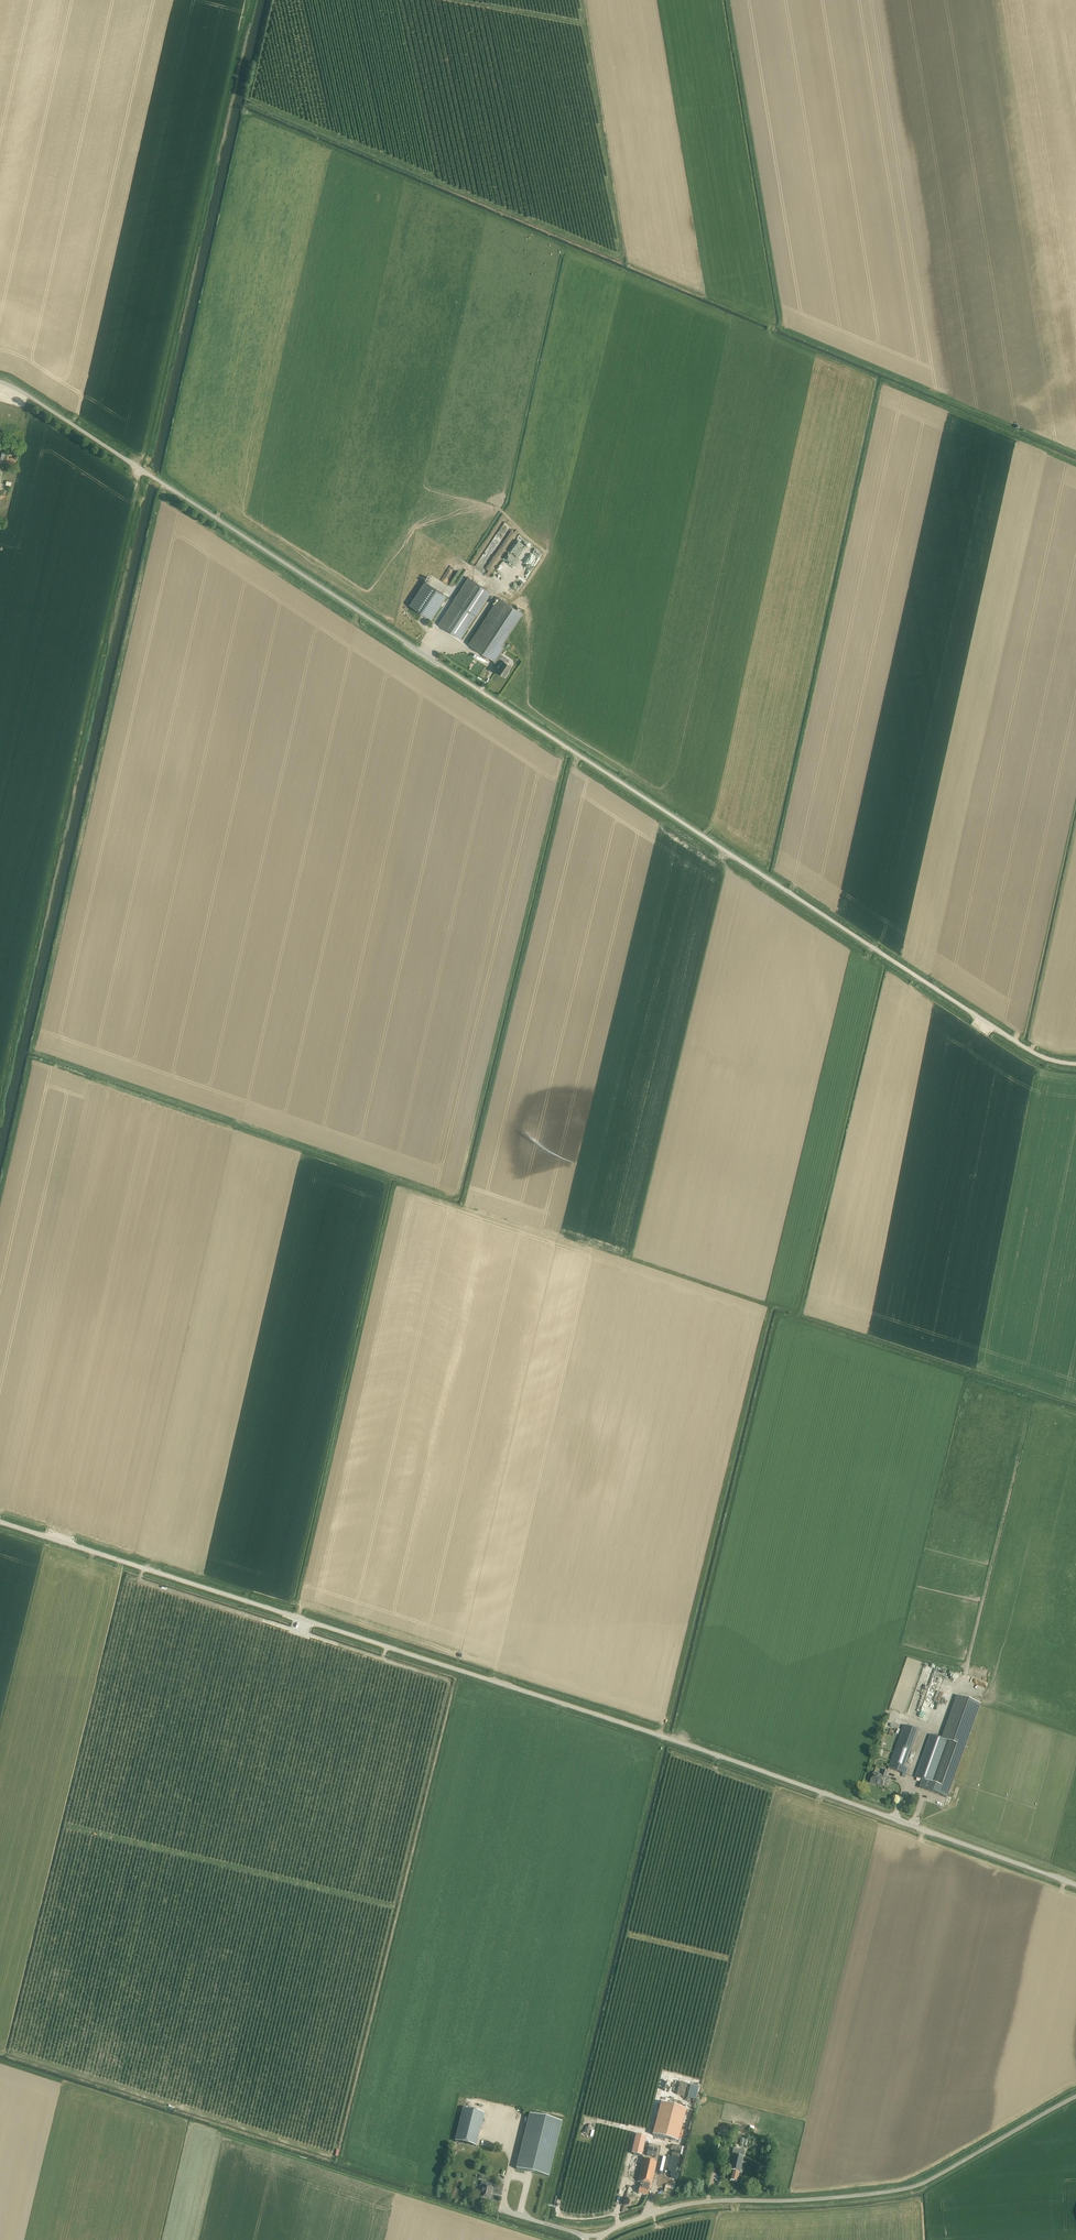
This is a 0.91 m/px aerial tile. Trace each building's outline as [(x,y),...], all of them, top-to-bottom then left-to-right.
[(439,624),(460,638),(463,634),(476,615),(492,592),(468,577),(453,600),(454,600),(455,601),(443,620),(439,624)] [(425,581),(409,605),(431,620),(447,596),(429,584),(425,581)] [(523,613),(500,598),(469,644),(494,661),(495,660),(500,653),(504,647),(502,646),(523,613)] [(506,657),(500,653),(495,660),(500,663),(495,670),(505,676),(505,675),(506,676),(508,672),(507,672),(512,666),(507,662),(509,659),(506,657)] [(939,1683),(944,1685),(950,1674),(945,1671),(939,1683)] [(930,1676),(923,1674),(919,1686),(926,1688),(930,1676)] [(925,1790),(948,1798),(983,1699),(959,1691),(942,1739),(930,1735),(915,1778),(928,1782),(925,1790)] [(903,1725),(891,1763),(889,1768),(907,1775),(909,1769),(905,1767),(917,1730),(903,1725)] [(874,1773),(871,1783),(875,1784),(876,1783),(883,1786),(886,1778),(885,1778),(888,1771),(884,1770),(882,1777),(874,1774),(874,1773)] [(691,2085),(687,2098),(696,2100),(699,2087),(691,2085)] [(493,2107),(488,2106),(465,2101),(459,2129),(481,2134),(480,2137),(478,2137),(477,2141),(479,2142),(485,2143),(493,2107)] [(661,2103),(652,2135),(678,2142),(687,2110),(661,2103)] [(548,2177),(562,2120),(530,2112),(516,2169),(548,2177)] [(741,2138),(740,2144),(747,2146),(748,2140),(747,2140),(748,2137),(745,2136),(744,2139),(741,2138)] [(632,2157),(641,2158),(644,2139),(636,2137),(632,2157)] [(731,2154),(729,2164),(727,2170),(732,2171),(730,2180),(737,2182),(745,2151),(733,2148),(732,2155),(731,2154)] [(651,2189),(652,2184),(656,2162),(641,2159),(638,2177),(637,2182),(641,2183),(640,2187),(638,2194),(647,2196),(649,2189),(651,2189)] [(481,2197),(484,2198),(490,2199),(492,2188),(491,2188),(492,2183),(482,2181),(481,2186),(483,2186),(481,2197)]
